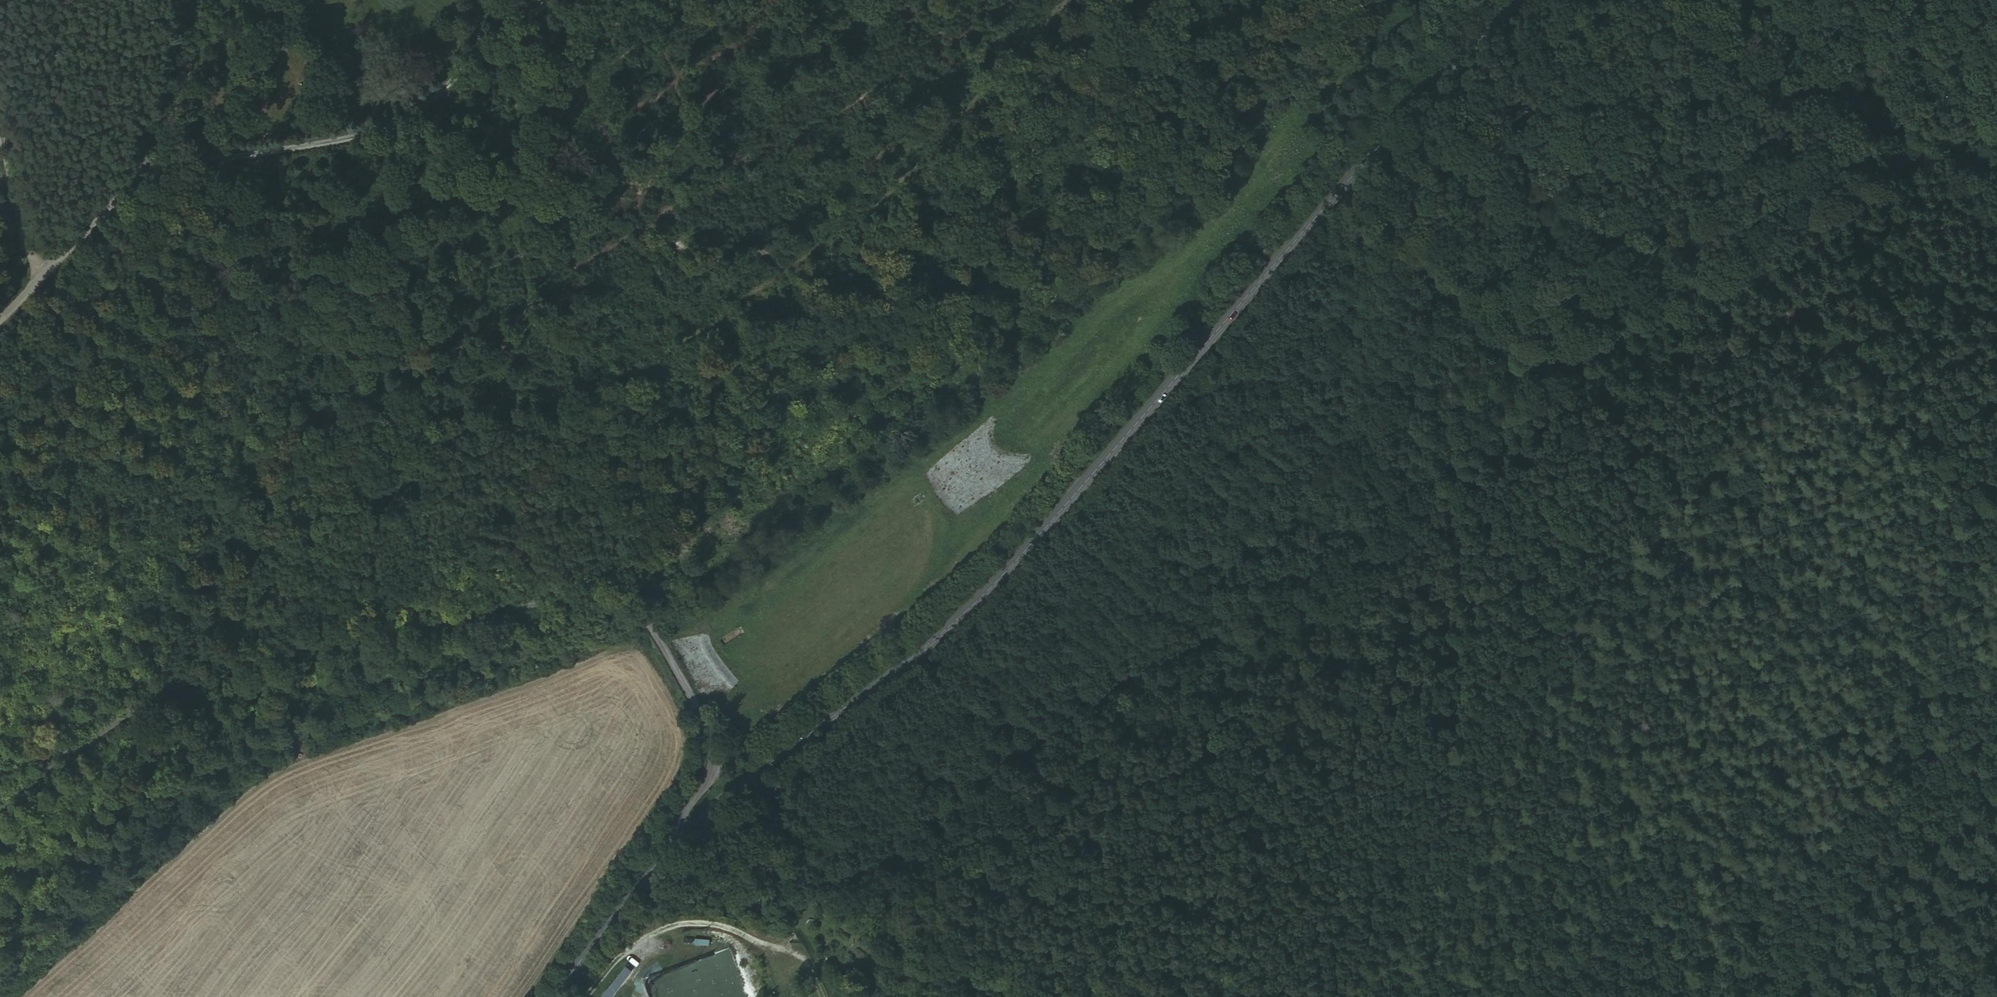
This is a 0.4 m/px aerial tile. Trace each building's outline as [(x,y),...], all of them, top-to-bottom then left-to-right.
[(1188,232),(1183,226),(1165,242),(1170,248),(1188,232)] [(600,996),(611,996),(632,971),(626,965),(600,996)]
